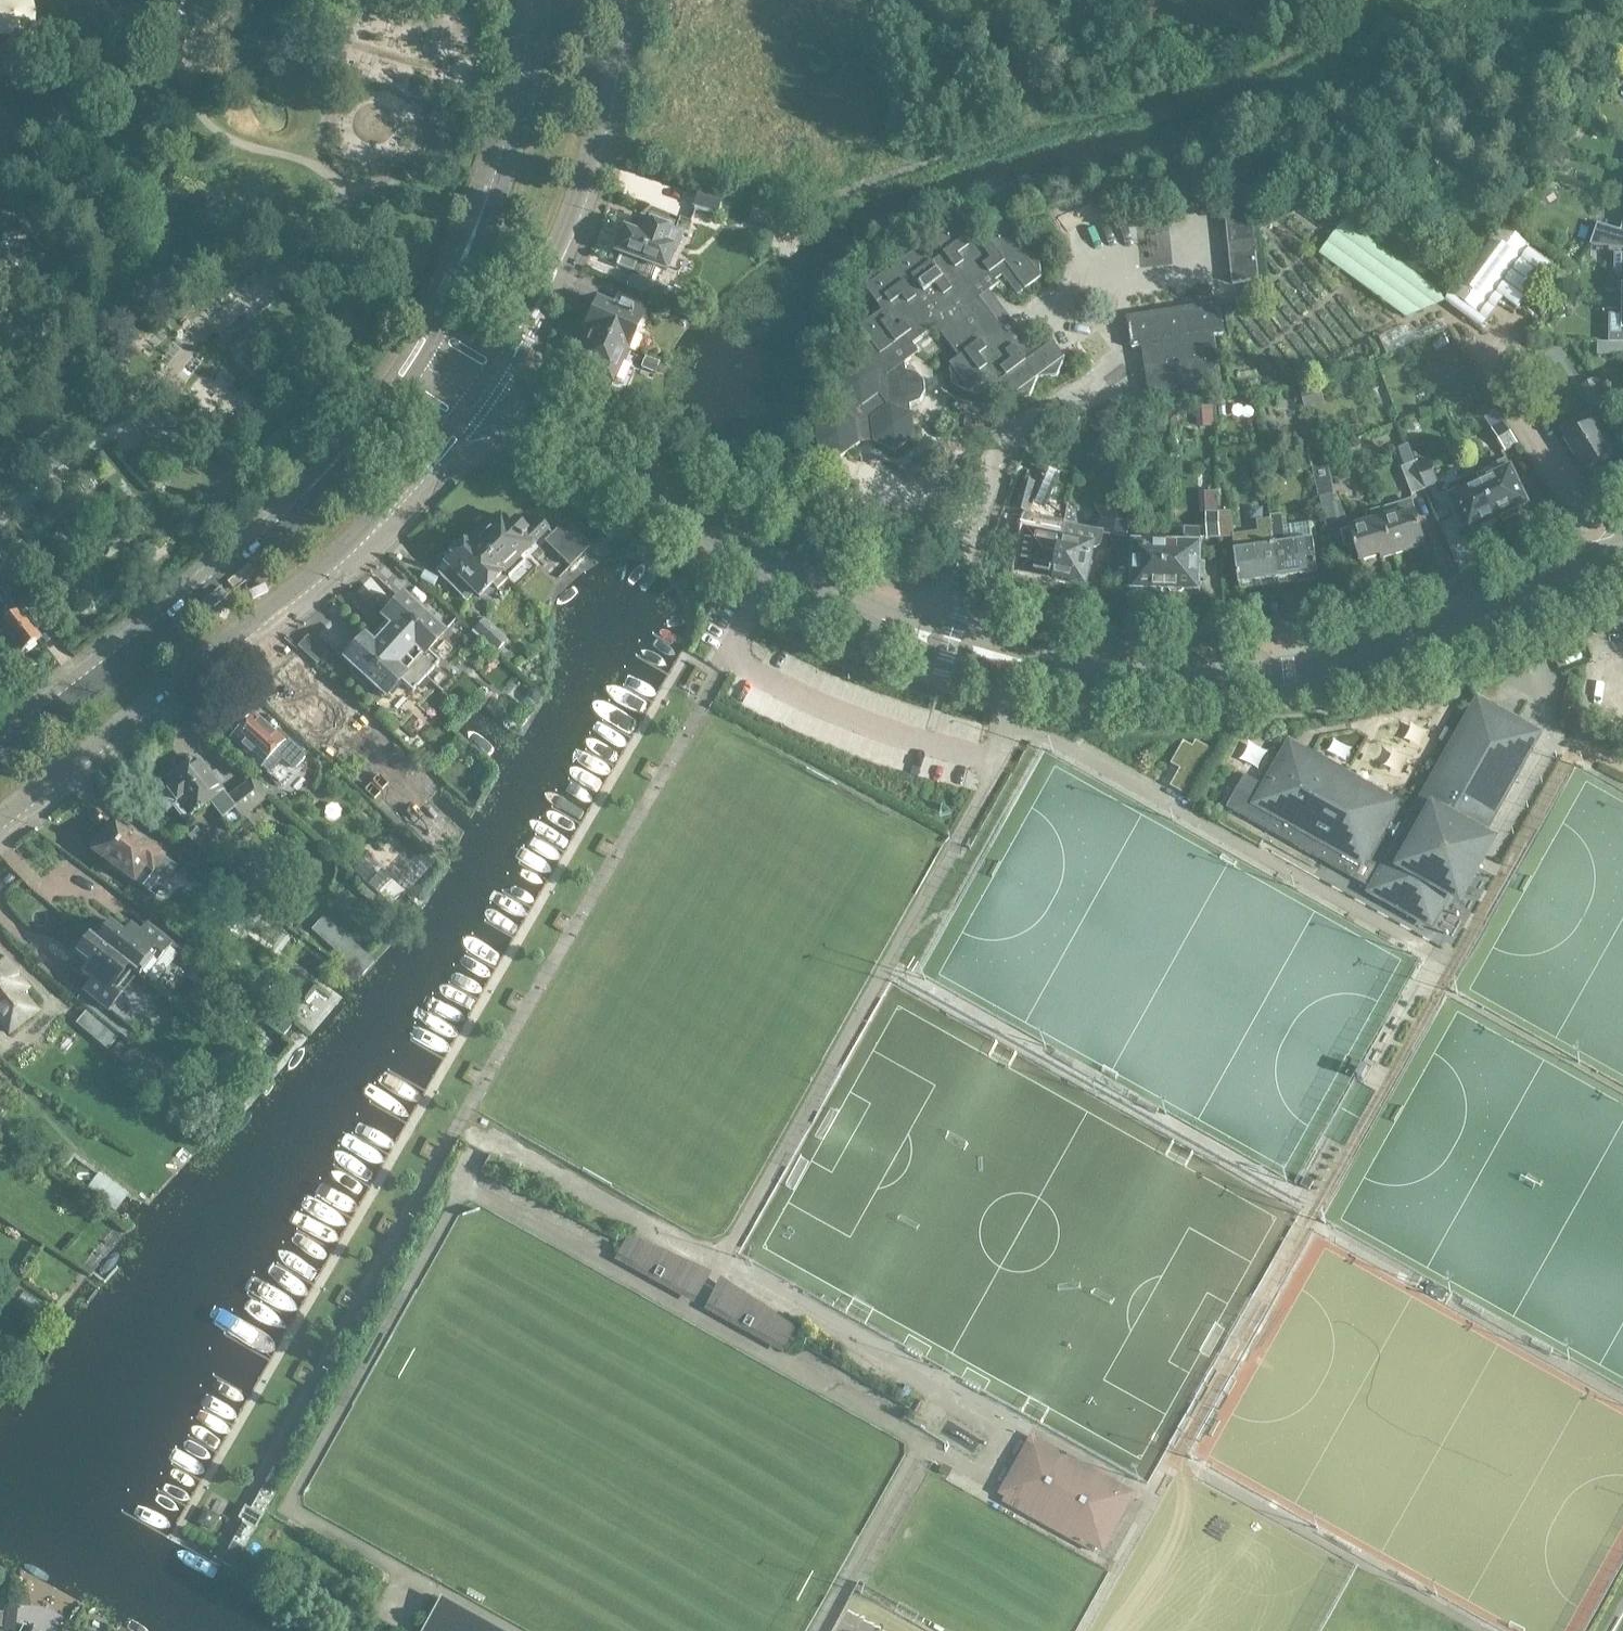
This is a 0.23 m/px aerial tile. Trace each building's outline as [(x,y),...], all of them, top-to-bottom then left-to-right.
[(723,196),(699,189),(694,210),(717,216),(723,196)] [(1261,278),(1250,204),(1225,207),(1236,282),(1261,278)] [(848,417),(841,458),(941,469),(968,397),(987,372),(968,356),(979,344),(1003,324),(1057,297),(1067,327),(1099,318),(1103,340),(1200,330),(1194,264),(1147,272),(1154,206),(1111,208),(1074,213),(1036,222),(1001,237),(1002,249),(970,265),(965,258),(923,293),(905,312),(883,346),(863,380),(848,417)] [(681,234),(647,221),(642,219),(635,237),(624,232),(623,236),(619,234),(614,247),(618,249),(616,253),(621,255),(617,267),(631,273),(636,260),(663,270),(664,266),(668,268),(681,234)] [(1616,249),(1622,250),(1622,225),(1621,232),(1598,225),(1592,246),(1616,249)] [(1497,295),(1530,249),(1532,246),(1503,226),(1452,295),(1481,316),(1493,300),(1497,295)] [(1530,249),(1497,295),(1517,310),(1552,263),(1530,249)] [(1575,273),(1557,259),(1550,269),(1554,271),(1543,286),(1550,291),(1547,294),(1555,300),(1570,283),(1569,281),(1575,273)] [(406,278),(399,289),(412,296),(418,285),(406,278)] [(649,286),(630,278),(626,287),(645,296),(649,286)] [(584,331),(589,333),(627,350),(628,350),(646,308),(618,296),(613,308),(597,301),(584,331)] [(1621,301),(1621,315),(1611,315),(1610,343),(1622,343),(1622,301),(1621,301)] [(627,350),(589,333),(576,363),(598,373),(596,378),(612,385),(627,350)] [(1610,343),(1602,344),(1586,343),(1586,353),(1598,353),(1598,355),(1622,356),(1622,343),(1610,343)] [(646,357),(641,367),(655,373),(660,362),(646,357)] [(1608,404),(1592,380),(1581,387),(1596,411),(1608,404)] [(1566,442),(1573,452),(1586,472),(1612,455),(1605,444),(1612,440),(1599,420),(1566,442)] [(1505,422),(1493,430),(1506,452),(1518,444),(1505,422)] [(1409,441),(1417,464),(1415,465),(1425,488),(1438,483),(1430,459),(1423,436),(1409,441)] [(1313,444),(1309,445),(1314,467),(1313,467),(1326,525),(1347,521),(1345,515),(1340,503),(1336,504),(1333,494),(1335,494),(1324,446),(1314,448),(1313,444)] [(1415,465),(1414,463),(1401,469),(1411,494),(1424,489),(1425,488),(1415,465)] [(1498,476),(1481,484),(1500,522),(1516,514),(1515,512),(1527,506),(1509,467),(1496,473),(1498,476)] [(1025,481),(1023,481),(1014,510),(1028,514),(1037,485),(1036,485),(1039,474),(1028,471),(1025,481)] [(1477,474),(1447,489),(1468,533),(1482,527),(1484,529),(1500,522),(1481,484),(1477,474)] [(1410,502),(1379,511),(1393,556),(1424,547),(1410,502)] [(940,519),(941,520),(950,524),(956,510),(946,506),(940,519)] [(1101,533),(1102,534),(1114,535),(1117,510),(1104,509),(1101,533)] [(1117,510),(1114,535),(1127,536),(1130,512),(1117,510)] [(1357,548),(1361,562),(1381,556),(1382,560),(1393,556),(1379,511),(1366,515),(1369,525),(1342,533),(1346,548),(1357,548)] [(1270,515),(1270,517),(1279,586),(1318,581),(1311,522),(1283,526),(1281,514),(1270,515)] [(1220,538),(1219,515),(1206,515),(1207,539),(1220,538)] [(1254,542),(1234,545),(1240,591),(1279,586),(1270,517),(1270,515),(1269,516),(1269,518),(1259,519),(1263,548),(1255,549),(1254,542)] [(500,518),(472,544),(507,580),(525,563),(520,558),(550,530),(539,519),(525,532),(514,521),(508,527),(500,518)] [(544,542),(569,568),(590,547),(565,522),(544,542)] [(1060,540),(1052,579),(1085,586),(1092,547),(1096,547),(1099,545),(1100,542),(1102,534),(1101,533),(1063,526),(1060,540)] [(1167,551),(1166,591),(1199,592),(1201,529),(1185,529),(1184,551),(1167,551)] [(1021,573),(1052,579),(1060,540),(1028,534),(1021,573)] [(446,560),(443,563),(444,564),(435,572),(452,588),(466,603),(474,595),(482,604),(507,580),(472,544),(468,539),(457,549),(454,546),(443,557),(446,560)] [(1128,561),(1128,574),(1134,574),(1133,590),(1166,591),(1167,551),(1149,551),(1149,544),(1134,544),(1134,561),(1128,561)] [(0,585),(0,588),(13,604),(22,597),(8,579),(0,585)] [(386,624),(377,634),(442,693),(426,678),(439,664),(426,652),(442,635),(427,622),(431,618),(431,619),(432,618),(418,605),(414,610),(403,600),(384,621),(386,624)] [(0,626),(21,653),(40,638),(18,611),(0,626)] [(506,643),(483,621),(471,634),(495,655),(496,653),(506,643)] [(365,642),(346,663),(356,673),(352,677),(366,690),(367,690),(366,689),(370,685),(384,698),(399,682),(412,693),(425,679),(441,693),(442,693),(377,634),(368,644),(365,642)] [(369,733),(378,722),(329,677),(321,684),(293,658),(287,663),(291,668),(287,673),(282,668),(277,673),(317,711),(304,725),(335,752),(361,725),(369,733)] [(1245,776),(1227,809),(1374,891),(1373,893),(1408,912),(1431,924),(1473,850),(1537,736),(1479,703),(1415,817),(1394,805),(1310,757),(1297,780),(1278,769),(1268,788),(1245,776)] [(273,738),(252,718),(231,740),(283,789),(297,774),(294,771),(306,759),(278,732),(273,738)] [(162,780),(164,783),(160,787),(164,792),(154,799),(165,814),(173,808),(185,823),(209,804),(221,819),(232,810),(239,819),(267,797),(249,781),(225,800),(217,789),(224,784),(200,752),(197,754),(198,755),(192,759),(189,755),(166,772),(168,775),(162,780)] [(140,890),(152,874),(164,883),(174,869),(114,824),(102,840),(97,836),(88,848),(93,852),(92,854),(140,890)] [(183,842),(203,862),(216,849),(196,828),(183,842)] [(215,875),(192,859),(181,874),(203,890),(215,875)] [(326,913),(313,927),(363,975),(376,961),(326,913)] [(94,944),(94,945),(134,975),(143,983),(170,948),(143,928),(137,936),(127,929),(119,940),(105,930),(94,944)] [(134,975),(94,945),(94,944),(86,938),(72,955),(86,966),(79,975),(89,983),(82,992),(107,1011),(134,975)] [(7,1034),(33,1014),(21,997),(23,996),(21,993),(25,990),(0,958),(0,1024),(7,1034)] [(245,995),(233,986),(223,999),(235,1009),(245,995)] [(293,1025),(287,1019),(277,1031),(283,1036),(293,1025)] [(175,1084),(123,1040),(111,1053),(163,1098),(175,1084)] [(632,1242),(622,1260),(690,1297),(700,1280),(632,1242)] [(721,1291),(711,1309),(730,1320),(779,1347),(789,1329),(721,1291)] [(0,1302),(0,1319),(2,1320),(10,1308),(0,1302)] [(1035,1448),(1006,1500),(1004,1504),(1095,1555),(1126,1498),(1035,1448)] [(440,1599),(422,1630),(498,1630),(440,1599)] [(4,1630),(15,1630),(18,1602),(7,1601),(4,1630)]
